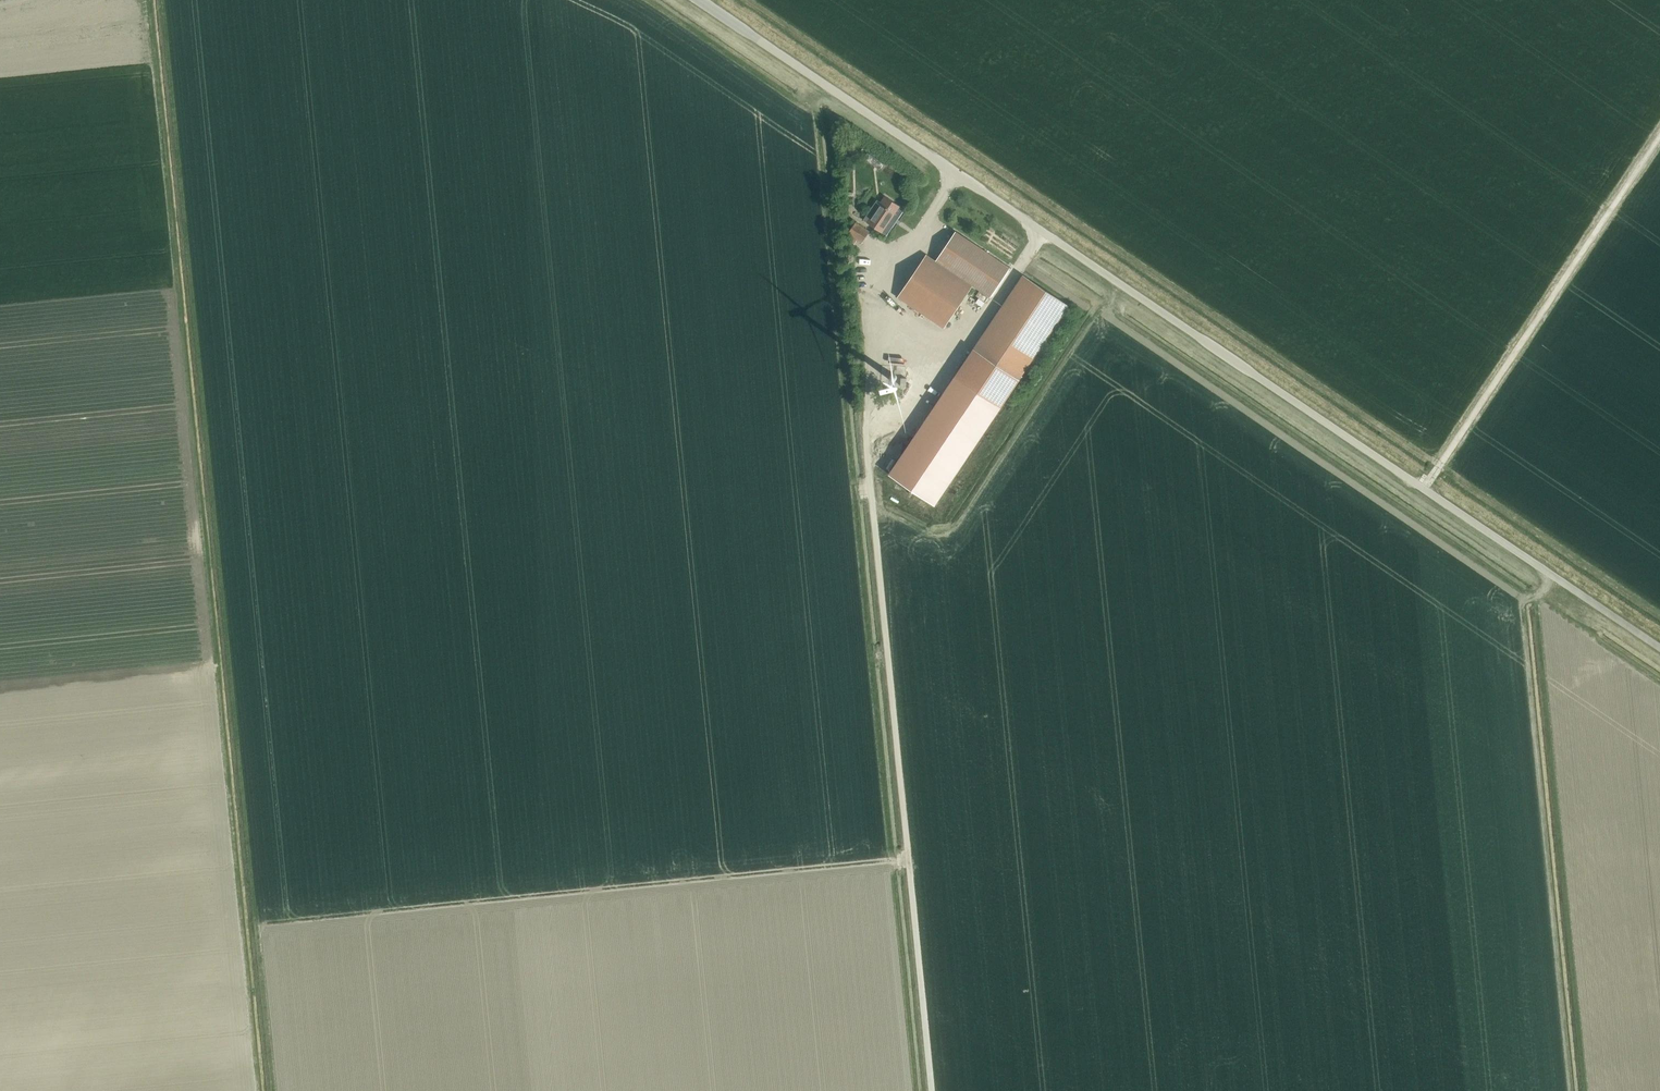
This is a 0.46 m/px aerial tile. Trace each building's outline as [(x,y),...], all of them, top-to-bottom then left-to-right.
[(845,135),(834,139),(839,152),(850,147),(845,135)] [(885,196),(880,202),(877,200),(871,207),(875,210),(867,222),(886,235),(904,209),(885,196)] [(861,242),(869,231),(856,222),(848,233),(861,242)] [(1010,268),(955,231),(936,260),(972,284),(990,297),(1010,268)] [(936,260),(927,254),(898,297),(943,327),(972,284),(936,260)] [(1026,274),(975,350),(957,377),(1004,409),(1073,306),(1026,274)]
